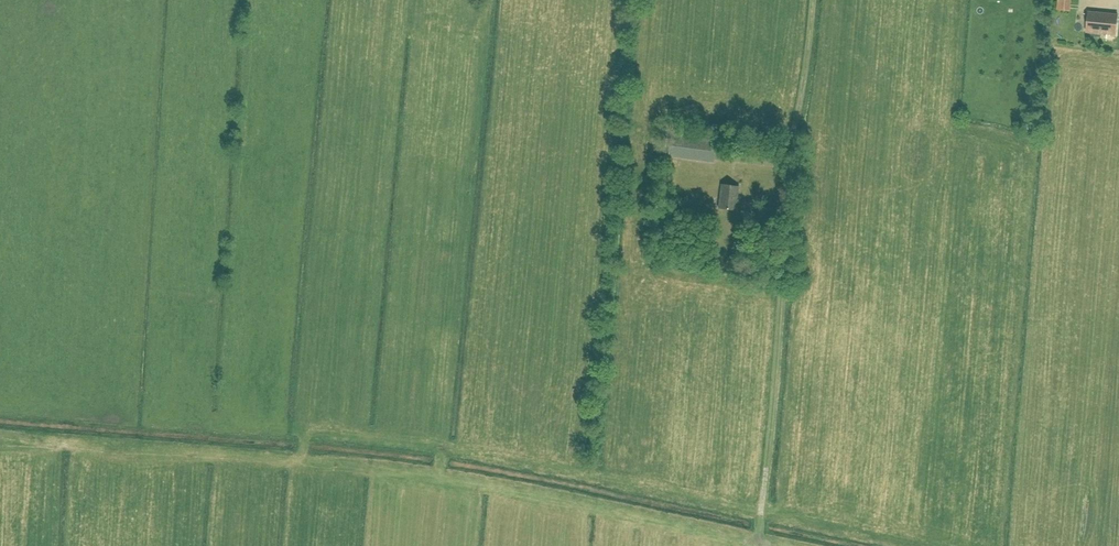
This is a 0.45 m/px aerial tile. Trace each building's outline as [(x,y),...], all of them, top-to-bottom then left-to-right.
[(1070,11),(1071,0),(1057,0),(1057,10),(1070,11)] [(1116,34),(1118,14),(1088,12),(1086,31),(1116,34)] [(670,157),(716,159),(716,142),(671,140),(670,157)] [(718,209),(736,211),(739,186),(721,184),(718,209)]
